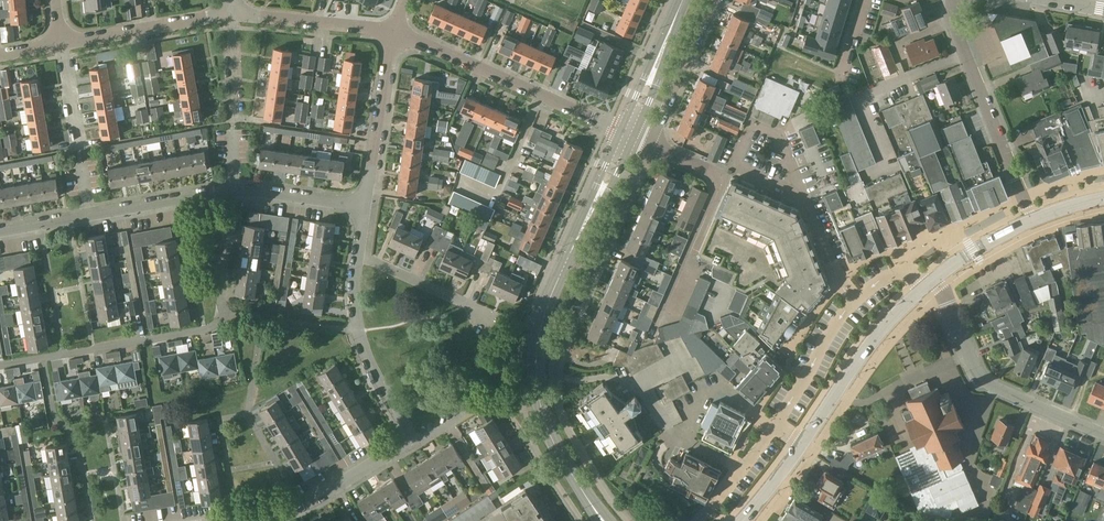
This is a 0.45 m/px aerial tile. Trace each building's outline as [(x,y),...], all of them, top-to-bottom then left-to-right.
[(4,8),(10,8),(26,6),(25,0),(4,0),(4,8)] [(84,1),(86,12),(97,11),(97,8),(112,6),(112,0),(88,0),(84,1)] [(484,8),(488,0),(487,0),(478,0),(476,5),(484,8)] [(577,20),(592,27),(594,23),(583,18),(586,12),(583,10),(588,0),(587,0),(577,20)] [(648,0),(629,0),(628,3),(643,10),(648,0)] [(824,3),(847,10),(850,0),(825,0),(824,3)] [(884,1),(880,14),(894,18),(898,5),(884,1)] [(902,7),(905,16),(885,24),(891,38),(927,23),(918,1),(902,7)] [(600,13),(603,7),(591,2),(589,9),(600,13)] [(449,9),(442,25),(455,30),(461,15),(453,11),(456,5),(452,3),(449,9)] [(638,23),(643,10),(628,3),(622,16),(638,23)] [(824,3),(824,4),(826,4),(823,15),(818,13),(818,14),(843,21),(847,10),(824,3)] [(442,25),(449,9),(436,4),(429,19),(442,25)] [(484,8),(476,5),(472,13),(480,16),(484,8)] [(499,21),(505,8),(497,5),(491,17),(499,21)] [(11,17),(12,22),(28,21),(26,6),(10,8),(4,8),(0,9),(0,18),(11,17)] [(760,8),(757,15),(769,21),(770,21),(773,13),(760,7),(760,8)] [(507,9),(502,21),(509,25),(515,12),(507,9)] [(1009,60),(1011,66),(1012,67),(1014,68),(1016,68),(1017,68),(1029,63),(1041,58),(1049,55),(1036,22),(1035,19),(1032,19),(996,13),(996,12),(989,11),(992,18),(1007,54),(1008,54),(1011,60),(1009,60)] [(749,20),(734,13),(728,26),(743,33),(749,20)] [(818,14),(815,25),(839,33),(843,21),(818,14)] [(467,36),(474,20),(461,15),(455,30),(467,36)] [(766,28),(769,21),(757,15),(754,22),(766,28)] [(522,16),(519,24),(528,27),(531,19),(522,16)] [(632,36),(638,23),(622,16),(616,29),(632,36)] [(474,20),(467,36),(480,41),(487,26),(474,20)] [(1059,28),(1045,34),(1053,54),(1067,48),(1071,49),(1072,44),(1080,46),(1083,28),(1084,25),(1068,22),(1065,39),(1063,39),(1059,28)] [(524,35),(528,27),(519,24),(515,32),(524,35)] [(575,37),(590,44),(595,33),(591,31),(592,30),(580,25),(575,37)] [(807,35),(822,40),(837,44),(836,44),(839,33),(815,25),(814,25),(817,26),(814,37),(807,35)] [(1080,46),(1088,47),(1087,52),(1094,53),(1091,69),(1102,71),(1103,62),(1103,55),(1097,53),(1099,44),(1096,44),(1097,39),(1099,31),(1099,28),(1084,25),(1083,28),(1080,46)] [(746,35),(743,33),(728,26),(722,40),(737,47),(743,34),(746,35)] [(548,27),(544,35),(553,38),(556,30),(548,27)] [(1,31),(2,41),(14,39),(13,29),(1,31)] [(753,38),(761,41),(763,37),(755,33),(753,38)] [(510,55),(517,39),(505,34),(498,49),(510,55)] [(541,42),(549,46),(553,38),(544,35),(541,42)] [(803,47),(818,52),(822,40),(807,35),(803,47)] [(759,46),(761,41),(753,38),(751,43),(759,46)] [(523,60),(530,45),(517,39),(510,55),(523,60)] [(918,41),(906,46),(913,63),(939,53),(933,39),(920,44),(918,41)] [(599,40),(592,54),(615,65),(617,62),(618,63),(622,54),(620,53),(622,50),(599,40)] [(731,60),(737,47),(722,40),(716,53),(731,60)] [(822,40),(818,52),(833,57),(837,44),(822,40)] [(883,75),(884,75),(885,79),(899,73),(887,42),(872,48),(883,75)] [(535,66),(542,50),(530,45),(523,60),(535,66)] [(193,47),(172,51),(172,52),(173,52),(173,55),(174,55),(176,68),(193,65),(192,60),(195,59),(193,48),(193,47)] [(586,52),(575,47),(571,53),(583,59),(586,52)] [(272,62),(289,64),(291,51),(274,48),(272,62)] [(542,50),(535,66),(548,71),(555,56),(542,50)] [(1043,78),(1041,71),(1046,69),(1046,70),(1057,66),(1057,67),(1059,66),(1057,60),(1060,59),(1058,52),(1049,56),(1049,55),(1041,58),(1029,63),(1033,71),(1018,78),(1020,82),(1018,83),(1022,93),(1035,87),(1037,92),(1050,86),(1046,77),(1043,78)] [(731,60),(716,53),(710,66),(725,73),(729,66),(739,70),(739,68),(741,64),(731,60)] [(310,55),(304,54),(302,67),(308,68),(310,55)] [(585,70),(608,80),(611,75),(612,76),(616,68),(614,67),(615,65),(592,54),(585,70)] [(319,63),(318,69),(324,70),(326,57),(320,56),(319,63)] [(154,59),(148,60),(151,73),(157,72),(154,59)] [(343,72),(359,75),(361,61),(345,59),(343,72)] [(743,59),(741,64),(749,68),(752,63),(743,59)] [(148,60),(142,61),(145,74),(151,73),(148,60)] [(1077,63),(1061,61),(1065,70),(1076,72),(1077,63)] [(139,62),(133,63),(135,76),(140,75),(141,75),(139,62)] [(287,78),(289,64),(272,62),(270,76),(287,78)] [(133,63),(127,64),(129,77),(131,77),(135,76),(133,63)] [(568,63),(566,68),(574,71),(576,66),(568,63)] [(193,65),(176,68),(178,81),(195,78),(193,65)] [(93,83),(110,80),(107,66),(90,69),(93,83)] [(576,84),(585,88),(585,89),(585,90),(585,89),(604,97),(611,82),(608,81),(608,80),(585,70),(583,69),(576,84)] [(357,89),(359,75),(343,72),(340,86),(357,89)] [(300,80),(312,82),(313,75),(301,73),(300,80)] [(940,82),(936,73),(920,79),(925,90),(938,85),(945,103),(962,97),(954,77),(940,82)] [(285,92),(287,78),(270,76),(268,89),(285,92)] [(317,76),(316,82),(328,84),(329,78),(317,76)] [(757,98),(756,100),(756,102),(758,108),(762,110),(781,118),(784,110),(790,113),(800,91),(767,76),(757,98)] [(22,81),(15,83),(18,96),(24,95),(41,92),(38,78),(22,81)] [(158,78),(146,81),(147,87),(159,84),(158,78)] [(195,78),(178,81),(181,95),(197,92),(195,78)] [(415,78),(413,93),(430,95),(442,97),(443,91),(438,90),(439,81),(415,78)] [(700,78),(694,91),(710,98),(724,104),(726,99),(712,92),(715,85),(700,78)] [(95,96),(112,93),(110,80),(93,83),(95,96)] [(311,88),(312,82),(300,80),(299,87),(311,88)] [(130,83),(131,90),(143,87),(142,81),(130,83)] [(326,91),(328,84),(316,82),(315,89),(316,89),(326,91)] [(159,84),(147,87),(148,94),(160,91),(159,84)] [(745,89),(756,94),(758,89),(747,84),(745,89)] [(828,95),(841,90),(839,84),(835,86),(829,88),(826,89),(828,95)] [(7,85),(1,86),(3,99),(9,98),(7,85)] [(355,102),(357,89),(340,86),(338,100),(355,102)] [(131,90),(133,96),(144,94),(143,87),(131,90)] [(283,105),(285,92),(268,89),(266,103),(283,105)] [(753,101),(756,94),(745,89),(741,96),(753,101)] [(694,91),(689,104),(704,111),(706,105),(744,121),(746,115),(724,104),(710,98),(694,91)] [(880,93),(885,104),(890,102),(886,91),(880,93)] [(41,92),(24,95),(27,109),(43,106),(41,92)] [(181,95),(169,97),(170,104),(174,103),(175,110),(179,109),(183,108),(200,105),(197,92),(181,95)] [(98,110),(114,107),(112,93),(95,96),(98,110)] [(428,110),(430,95),(413,93),(410,107),(428,110)] [(858,171),(876,163),(847,93),(829,100),(850,151),(858,171)] [(923,93),(895,104),(902,122),(914,150),(932,195),(933,195),(932,191),(940,188),(953,219),(971,211),(970,209),(973,208),(974,209),(975,209),(969,194),(966,187),(962,179),(943,131),(939,133),(923,93)] [(474,117),(480,102),(467,96),(461,111),(474,117)] [(442,97),(441,103),(456,105),(458,99),(451,98),(442,97)] [(0,114),(12,111),(9,98),(3,99),(0,99),(0,112),(0,114)] [(296,107),(308,109),(309,102),(297,100),(296,107)] [(353,116),(355,102),(338,100),(336,113),(353,116)] [(487,123),(494,108),(480,102),(474,117),(487,123)] [(281,119),(283,105),(266,103),(264,116),(281,119)] [(312,109),(324,111),(325,105),(313,103),(312,109)] [(689,104),(683,117),(698,124),(703,126),(709,113),(704,111),(689,104)] [(882,110),(889,127),(902,122),(895,104),(882,110)] [(1081,167),(1101,163),(1088,130),(1089,129),(1079,104),(1030,125),(1041,153),(1033,156),(1038,167),(1039,167),(1044,178),(1049,180),(1081,167)] [(1101,163),(1102,162),(1103,162),(1103,105),(1098,107),(1100,117),(1094,119),(1088,105),(1083,107),(1081,104),(1079,104),(1089,129),(1088,130),(1101,163)] [(115,107),(98,110),(100,123),(117,120),(125,119),(122,105),(115,107)] [(163,105),(150,107),(152,114),(164,112),(163,105)] [(179,109),(175,110),(176,117),(181,116),(184,115),(186,122),(202,119),(200,105),(183,108),(179,109)] [(27,109),(20,110),(22,123),(29,122),(46,119),(43,106),(27,109)] [(307,115),(308,109),(296,107),(294,120),(310,123),(311,116),(307,115)] [(426,124),(428,110),(410,107),(408,122),(426,124)] [(135,110),(136,117),(148,115),(147,108),(135,110)] [(494,108),(487,123),(485,129),(495,134),(498,135),(507,114),(494,108)] [(323,118),(324,111),(312,109),(311,116),(323,118)] [(12,111),(0,114),(1,120),(13,118),(12,111)] [(164,112),(152,114),(153,121),(165,118),(164,112)] [(351,130),(353,116),(336,113),(334,127),(351,130)] [(493,140),(499,143),(502,136),(516,142),(520,133),(515,131),(520,120),(507,114),(498,135),(495,134),(493,140)] [(148,115),(136,117),(137,123),(144,122),(149,121),(150,121),(148,115)] [(683,117),(677,131),(692,138),(698,124),(683,117)] [(829,118),(820,118),(821,130),(830,130),(829,118)] [(46,119),(29,122),(31,136),(48,133),(46,119)] [(717,126),(737,134),(740,127),(720,119),(717,126)] [(117,120),(100,123),(103,137),(119,134),(117,120)] [(970,134),(969,135),(963,120),(942,129),(943,131),(962,179),(970,175),(974,184),(971,185),(966,187),(969,194),(975,209),(979,207),(980,208),(1008,197),(999,174),(993,176),(987,160),(982,162),(970,134)] [(465,127),(471,130),(473,124),(467,121),(465,127)] [(423,139),(426,124),(408,122),(406,136),(423,139)] [(815,123),(799,129),(806,146),(822,139),(815,123)] [(1025,123),(1015,125),(1016,135),(1027,133),(1025,123)] [(468,136),(471,130),(465,127),(462,133),(468,136)] [(529,140),(536,143),(561,154),(577,161),(582,148),(567,141),(563,149),(557,147),(559,144),(550,140),(552,134),(543,130),(535,127),(529,140)] [(187,131),(187,136),(188,136),(189,145),(193,144),(191,135),(202,133),(201,128),(187,131)] [(4,141),(17,138),(16,132),(3,134),(4,141)] [(462,133),(460,132),(456,142),(464,145),(468,136),(462,133)] [(48,133),(31,136),(34,149),(51,146),(48,133)] [(333,144),(333,141),(334,136),(320,133),(319,139),(319,142),(333,144)] [(727,137),(718,134),(708,158),(717,161),(727,137)] [(421,152),(423,139),(406,136),(404,150),(421,152)] [(17,138),(4,141),(7,155),(20,152),(17,138)] [(496,148),(499,143),(493,140),(490,146),(496,148)] [(1031,140),(1021,144),(1026,156),(1035,152),(1031,140)] [(559,159),(555,168),(570,175),(577,161),(561,154),(536,143),(532,151),(544,157),(545,154),(552,157),(553,156),(559,159)] [(457,153),(464,156),(467,148),(467,147),(461,145),(458,152),(457,153)] [(273,168),(276,150),(261,148),(261,152),(254,151),(252,163),(259,164),(259,166),(273,168)] [(287,170),(289,152),(276,150),(273,168),(287,170)] [(419,167),(421,152),(404,150),(402,164),(419,167)] [(913,192),(915,198),(917,201),(918,200),(930,228),(932,228),(937,227),(938,225),(946,222),(941,210),(943,209),(936,193),(933,195),(932,195),(914,150),(898,157),(905,174),(912,193),(913,192)] [(191,153),(194,171),(208,168),(205,151),(191,153)] [(500,157),(488,151),(487,151),(484,158),(497,163),(500,157)] [(850,151),(840,155),(849,175),(858,171),(850,151)] [(300,172),(303,154),(289,152),(287,170),(300,172)] [(180,173),(194,171),(191,153),(177,156),(180,173)] [(314,174),(317,157),(303,154),(300,172),(314,174)] [(331,159),(328,176),(342,178),(344,161),(347,161),(348,156),(340,155),(339,160),(331,159)] [(166,176),(180,173),(177,156),(163,158),(166,176)] [(328,176),(331,159),(317,157),(314,174),(328,176)] [(153,178),(166,176),(163,158),(150,161),(153,178)] [(466,174),(471,161),(465,158),(460,171),(466,174)] [(494,169),(497,163),(484,158),(482,164),(494,169)] [(139,181),(153,178),(150,161),(136,163),(139,181)] [(472,176),(477,164),(471,161),(466,174),(472,176)] [(125,183),(139,181),(136,163),(122,166),(125,183)] [(417,180),(419,167),(402,164),(400,178),(417,180)] [(478,179),(483,166),(477,164),(472,176),(478,179)] [(520,170),(530,174),(532,168),(522,165),(520,170)] [(112,186),(125,183),(122,166),(108,168),(112,186)] [(484,181),(489,169),(483,166),(478,179),(484,181)] [(549,180),(565,187),(570,175),(555,168),(549,180)] [(490,184),(495,171),(489,169),(484,181),(490,184)] [(537,169),(535,174),(543,177),(544,178),(546,173),(537,169)] [(495,171),(490,184),(496,187),(502,174),(495,171)] [(660,172),(654,185),(672,193),(675,186),(679,188),(682,181),(660,172)] [(898,198),(909,193),(901,172),(865,187),(874,208),(875,211),(889,245),(893,243),(894,245),(902,242),(902,241),(906,239),(895,212),(893,212),(891,211),(888,206),(899,201),(898,198)] [(42,180),(45,198),(59,195),(58,187),(64,186),(62,177),(57,178),(56,173),(50,174),(51,179),(42,180)] [(537,191),(543,193),(559,200),(565,187),(549,180),(544,178),(543,177),(535,174),(533,179),(541,182),(537,191)] [(415,194),(417,180),(400,178),(397,192),(415,194)] [(874,208),(865,187),(861,179),(845,186),(852,205),(851,206),(870,253),(871,252),(870,251),(874,249),(875,250),(884,246),(876,228),(879,227),(873,212),(875,211),(874,208)] [(28,183),(32,200),(45,198),(42,180),(28,183)] [(731,180),(699,252),(701,258),(707,260),(717,265),(734,272),(729,283),(745,291),(764,280),(767,283),(805,312),(830,286),(800,210),(731,180)] [(837,189),(823,195),(850,260),(861,255),(861,257),(870,253),(859,224),(855,216),(851,206),(852,205),(845,186),(842,181),(835,184),(837,189)] [(18,203),(32,200),(28,183),(15,185),(18,203)] [(4,205),(18,203),(15,185),(1,188),(4,205)] [(654,185),(649,197),(667,205),(670,207),(673,201),(669,199),(672,193),(654,185)] [(694,185),(688,200),(702,206),(702,205),(703,206),(703,205),(708,192),(709,193),(709,192),(694,185)] [(454,206),(460,193),(454,191),(448,203),(454,206)] [(460,208),(466,196),(460,193),(454,206),(460,208)] [(525,195),(523,200),(538,206),(553,213),(559,200),(543,193),(540,201),(525,195)] [(917,201),(915,198),(912,199),(909,193),(898,198),(899,201),(888,206),(891,211),(893,212),(895,212),(906,239),(908,238),(909,239),(917,236),(916,233),(921,232),(917,222),(925,219),(917,201)] [(547,227),(553,213),(538,206),(523,200),(511,195),(507,204),(521,210),(522,206),(535,212),(532,220),(547,227)] [(466,211),(471,198),(466,196),(460,208),(466,211)] [(649,197),(643,209),(661,217),(667,205),(649,197)] [(472,214),(477,201),(471,198),(466,211),(472,214)] [(682,212),(697,218),(702,206),(688,200),(682,212)] [(478,216),(483,204),(477,201),(472,214),(478,216)] [(442,210),(441,213),(444,214),(447,215),(451,206),(445,204),(442,210)] [(484,219),(489,206),(483,204),(478,216),(484,219)] [(489,206),(484,219),(489,222),(495,209),(489,206)] [(643,209),(638,222),(656,230),(661,217),(643,209)] [(397,210),(390,226),(396,229),(398,225),(398,226),(404,213),(397,210)] [(254,226),(256,212),(250,211),(248,225),(254,226)] [(261,227),(263,213),(256,212),(254,226),(261,227)] [(442,218),(444,214),(441,213),(439,212),(438,216),(436,220),(440,222),(442,218)] [(677,225),(692,231),(692,230),(691,230),(696,218),(697,219),(697,218),(682,212),(677,225)] [(267,228),(269,214),(263,213),(261,227),(265,227),(267,228)] [(274,229),(276,215),(269,214),(267,228),(274,229)] [(280,230),(282,216),(276,215),(274,229),(280,230)] [(282,216),(280,230),(287,231),(289,217),(282,216)] [(526,232),(542,239),(547,227),(532,220),(526,232)] [(314,235),(333,238),(335,224),(316,221),(314,235)] [(1077,230),(1065,231),(1068,253),(1070,266),(1079,332),(1086,331),(1087,337),(1103,345),(1103,221),(1077,225),(1077,230)] [(514,222),(511,226),(520,230),(521,230),(523,225),(514,222)] [(638,222),(632,235),(650,243),(654,235),(658,237),(660,232),(656,230),(638,222)] [(265,227),(261,227),(254,226),(248,225),(245,224),(243,238),(263,241),(265,227)] [(389,244),(402,250),(410,231),(398,225),(396,229),(389,244)] [(164,227),(167,241),(173,240),(171,226),(164,227)] [(536,253),(542,239),(526,232),(521,230),(520,230),(511,226),(509,233),(517,236),(523,239),(520,246),(536,253)] [(157,228),(159,242),(167,241),(164,227),(157,228)] [(427,245),(433,247),(439,233),(441,230),(435,227),(433,231),(427,245)] [(151,229),(154,243),(156,243),(159,242),(157,228),(151,229)] [(147,244),(154,243),(151,229),(144,231),(147,244)] [(445,253),(444,257),(441,256),(439,257),(436,262),(437,265),(439,266),(439,267),(452,273),(460,254),(463,249),(463,248),(451,243),(452,239),(445,236),(447,231),(441,229),(441,230),(439,233),(433,247),(445,253)] [(141,245),(147,244),(144,231),(138,232),(141,245)] [(414,255),(423,237),(410,231),(402,250),(407,252),(407,253),(414,256),(414,255)] [(134,247),(141,245),(138,232),(131,233),(134,247)] [(482,238),(488,241),(488,240),(494,243),(497,236),(486,232),(482,238)] [(675,233),(674,237),(686,243),(688,239),(675,233)] [(1065,254),(1061,244),(1059,245),(1054,233),(1035,241),(1040,256),(1042,255),(1048,269),(1051,268),(1050,266),(1061,261),(1064,268),(1070,266),(1068,253),(1065,254)] [(88,251),(107,248),(105,234),(85,238),(88,251)] [(331,251),(333,238),(314,235),(312,248),(331,251)] [(632,235),(627,248),(636,252),(645,255),(650,243),(632,235)] [(671,253),(680,256),(686,243),(674,237),(671,244),(675,245),(671,253)] [(261,255),(263,241),(243,238),(241,252),(261,255)] [(159,242),(156,243),(159,258),(178,254),(176,239),(173,240),(167,241),(159,242)] [(483,270),(489,256),(495,243),(494,243),(488,240),(488,241),(481,257),(475,255),(463,249),(460,254),(452,273),(464,278),(465,276),(468,278),(471,277),(473,272),(472,269),(469,268),(470,265),(483,270)] [(1057,283),(1051,268),(1048,269),(1042,255),(1040,256),(1035,241),(1024,245),(1023,245),(1021,246),(1026,258),(1028,257),(1035,272),(1027,275),(1026,273),(1020,276),(1031,306),(1038,303),(1040,307),(1046,304),(1046,303),(1048,302),(1050,311),(1053,324),(1054,324),(1056,332),(1060,331),(1060,330),(1066,328),(1062,309),(1057,283)] [(90,265),(109,261),(115,260),(114,254),(108,255),(107,248),(88,251),(90,265)] [(329,265),(331,251),(312,248),(310,262),(329,265)] [(25,266),(32,265),(29,251),(22,252),(25,266)] [(18,268),(25,266),(22,252),(15,254),(18,268)] [(259,268),(261,255),(241,252),(239,265),(259,268)] [(12,269),(15,268),(18,268),(15,254),(9,255),(12,269)] [(158,271),(161,271),(181,267),(178,254),(159,258),(155,258),(158,271)] [(533,260),(520,254),(517,260),(530,266),(533,260)] [(5,270),(12,269),(9,255),(2,256),(5,270)] [(645,255),(642,261),(644,262),(657,268),(660,262),(647,256),(645,255)] [(489,256),(483,270),(491,274),(485,287),(501,295),(510,276),(498,271),(492,268),(496,259),(489,256)] [(621,259),(616,272),(634,280),(639,282),(642,277),(636,274),(639,267),(631,264),(621,259)] [(93,279),(112,275),(109,261),(90,265),(93,279)] [(642,261),(639,267),(641,268),(654,274),(655,274),(657,268),(644,262),(642,261)] [(327,278),(329,265),(310,262),(308,275),(327,278)] [(17,282),(36,279),(34,265),(32,265),(25,266),(18,268),(15,268),(17,282)] [(257,282),(259,268),(239,265),(237,279),(257,282)] [(161,271),(164,284),(183,280),(181,267),(161,271)] [(664,278),(669,281),(672,274),(658,268),(657,268),(666,273),(664,278)] [(521,292),(519,291),(525,277),(512,271),(510,276),(501,295),(514,301),(515,299),(517,300),(519,299),(521,294),(521,292)] [(616,272),(610,285),(628,293),(636,296),(639,290),(631,287),(634,280),(616,272)] [(95,291),(114,288),(112,275),(93,279),(95,291)] [(325,292),(327,278),(308,275),(305,289),(325,292)] [(698,280),(709,285),(711,281),(699,276),(699,277),(700,277),(698,280)] [(1025,308),(1031,306),(1020,276),(1013,278),(1025,308)] [(19,295),(39,291),(36,279),(17,282),(19,295)] [(254,296),(257,282),(237,279),(235,293),(254,296)] [(166,296),(185,293),(183,280),(164,284),(166,296)] [(707,290),(709,285),(698,280),(696,285),(707,290)] [(1015,300),(1005,280),(1003,281),(1001,280),(997,282),(997,284),(995,285),(1007,311),(1008,311),(1009,314),(1013,322),(1012,323),(1016,330),(1018,329),(1020,336),(1025,333),(1020,320),(1023,318),(1017,306),(1015,300)] [(736,289),(728,308),(740,313),(746,321),(751,325),(772,346),(773,345),(772,344),(774,342),(779,346),(779,345),(787,335),(788,335),(797,323),(796,323),(804,312),(805,312),(767,283),(749,294),(736,289)] [(610,285),(605,297),(623,305),(628,293),(610,285)] [(705,295),(707,290),(696,285),(694,291),(705,295)] [(987,289),(985,289),(997,316),(1007,311),(995,285),(993,286),(991,285),(987,287),(987,289)] [(114,288),(95,291),(97,305),(117,301),(114,288)] [(323,306),(325,292),(305,289),(303,303),(323,306)] [(653,290),(648,302),(651,303),(658,306),(663,294),(653,290)] [(22,309),(41,305),(39,291),(19,295),(20,297),(16,297),(17,303),(21,303),(22,309)] [(702,300),(705,295),(694,291),(692,296),(702,300)] [(169,311),(188,307),(185,293),(166,296),(169,311)] [(700,305),(702,300),(692,296),(689,301),(700,305)] [(141,312),(139,297),(134,298),(128,299),(129,306),(130,314),(141,312)] [(605,297),(599,310),(617,318),(623,305),(605,297)] [(119,316),(118,308),(129,306),(128,299),(117,301),(97,305),(100,319),(119,316)] [(645,301),(640,313),(653,319),(658,306),(651,303),(648,302),(645,301)] [(698,310),(700,305),(689,301),(687,306),(698,310)] [(24,322),(44,318),(41,305),(22,309),(24,322)] [(697,312),(698,310),(687,306),(685,311),(696,316),(698,312),(697,312)] [(188,307),(169,311),(171,324),(190,321),(188,307)] [(599,310),(594,322),(612,330),(617,318),(599,310)] [(694,321),(696,316),(685,311),(683,316),(694,321)] [(688,334),(695,332),(709,328),(705,315),(698,312),(696,316),(694,321),(690,329),(688,334)] [(633,317),(630,324),(647,332),(649,328),(650,325),(653,319),(640,313),(637,319),(633,317)] [(725,328),(746,321),(739,317),(730,314),(728,314),(720,317),(724,327),(724,329),(725,328)] [(1001,327),(1001,328),(1012,323),(1013,322),(1009,314),(1007,315),(1006,314),(1002,316),(1002,315),(991,320),(992,321),(980,326),(983,331),(994,326),(996,329),(1001,328),(1001,327)] [(690,329),(694,321),(683,316),(680,322),(682,326),(690,329)] [(27,336),(46,333),(44,318),(24,322),(27,336)] [(725,328),(737,339),(733,344),(743,353),(740,356),(753,368),(770,384),(783,369),(766,353),(762,349),(759,352),(753,347),(759,340),(747,329),(751,325),(746,321),(725,328)] [(594,322),(588,335),(606,343),(612,330),(594,322)] [(688,334),(690,329),(682,326),(680,322),(676,323),(680,336),(681,336),(688,334)] [(674,338),(680,336),(676,323),(670,325),(674,338)] [(1008,354),(1019,350),(1012,332),(1016,330),(1012,323),(1001,328),(1005,339),(1003,340),(1008,354)] [(669,339),(674,338),(670,325),(665,326),(669,339)] [(654,343),(657,343),(669,339),(665,326),(659,328),(659,327),(658,328),(659,332),(659,333),(654,343)] [(629,338),(633,340),(634,340),(638,331),(633,329),(629,338)] [(212,333),(213,341),(214,346),(223,345),(220,331),(212,333)] [(716,369),(727,364),(695,332),(688,334),(681,336),(692,357),(695,355),(706,374),(716,369)] [(46,333),(27,336),(29,350),(49,346),(46,333)] [(632,355),(634,350),(638,342),(634,340),(633,340),(627,352),(627,353),(629,353),(632,355)] [(664,356),(657,343),(654,343),(644,346),(634,350),(632,355),(629,353),(627,353),(619,350),(613,365),(627,366),(632,375),(664,356)] [(1023,347),(1014,369),(1027,375),(1036,353),(1023,347)] [(1048,347),(1044,358),(1052,361),(1057,351),(1048,347)] [(189,350),(177,352),(181,371),(199,368),(197,359),(198,359),(196,349),(189,350)] [(119,350),(112,352),(113,357),(113,360),(120,359),(119,350)] [(735,351),(725,361),(727,364),(731,367),(734,363),(743,373),(744,372),(747,375),(736,386),(754,402),(770,384),(753,368),(740,356),(735,351)] [(177,352),(159,356),(162,374),(163,374),(164,378),(173,376),(172,373),(181,371),(177,352)] [(234,352),(216,355),(219,374),(227,373),(228,375),(230,377),(233,377),(235,375),(236,373),(236,371),(237,371),(238,371),(234,352)] [(1048,362),(1041,378),(1055,384),(1062,368),(1066,360),(1067,358),(1056,353),(1052,361),(1052,363),(1048,362)] [(198,359),(197,359),(199,368),(201,378),(219,374),(216,355),(198,359)] [(78,367),(77,363),(76,358),(69,359),(71,369),(78,367)] [(133,360),(114,364),(118,383),(119,389),(138,386),(135,369),(140,368),(139,360),(134,361),(133,360)] [(1062,368),(1055,384),(1069,390),(1076,374),(1071,372),(1074,364),(1066,360),(1062,368)] [(1081,360),(1076,371),(1084,375),(1089,364),(1081,360)] [(1091,378),(1098,363),(1091,360),(1089,364),(1084,375),(1091,378)] [(97,367),(101,392),(110,390),(109,384),(118,383),(114,364),(97,367)] [(326,386),(343,376),(335,364),(318,374),(326,386)] [(727,364),(716,369),(729,380),(736,372),(727,364)] [(13,367),(14,373),(14,377),(21,375),(19,366),(13,367)] [(14,377),(14,373),(13,367),(6,369),(8,379),(14,377)] [(78,372),(79,377),(83,395),(89,394),(90,398),(93,400),(97,400),(99,398),(100,396),(100,392),(101,392),(97,367),(96,367),(97,373),(88,375),(88,370),(78,372)] [(35,370),(28,372),(30,380),(36,379),(35,370)] [(690,390),(682,374),(656,388),(664,404),(690,390)] [(14,378),(15,384),(19,403),(37,399),(37,398),(44,397),(41,380),(34,381),(34,380),(25,382),(24,376),(14,378)] [(333,397),(349,387),(343,376),(326,386),(333,397)] [(79,377),(54,381),(58,400),(83,395),(79,377)] [(592,394),(580,403),(584,408),(581,411),(591,425),(594,424),(602,434),(599,436),(610,451),(612,449),(617,455),(629,447),(631,449),(644,440),(642,437),(643,437),(636,427),(633,429),(625,417),(642,405),(635,396),(625,403),(618,408),(610,396),(613,394),(606,384),(605,385),(603,382),(590,392),(592,394)] [(916,446),(895,456),(919,512),(951,517),(952,510),(951,508),(959,505),(961,511),(979,503),(964,469),(962,470),(958,460),(964,458),(955,438),(959,436),(956,429),(964,425),(952,397),(951,398),(948,391),(940,394),(937,387),(930,389),(927,382),(911,389),(914,396),(906,400),(910,408),(902,411),(906,418),(904,419),(916,446)] [(1088,382),(1080,403),(1103,412),(1103,388),(1088,382)] [(307,398),(311,395),(304,383),(299,386),(307,398)] [(19,403),(15,384),(0,386),(0,401),(1,406),(19,403)] [(340,409),(357,399),(349,387),(333,397),(340,409)] [(296,388),(291,391),(298,403),(303,400),(296,388)] [(269,405),(259,410),(267,423),(284,412),(287,410),(277,394),(266,401),(269,405)] [(313,409),(318,406),(311,395),(307,398),(313,409)] [(132,407),(145,405),(144,397),(130,400),(132,407)] [(347,421),(364,411),(357,399),(340,409),(347,421)] [(303,400),(298,403),(305,414),(310,411),(303,400)] [(712,402),(701,424),(707,427),(702,438),(731,453),(742,431),(747,425),(741,421),(745,414),(720,401),(718,405),(712,402)] [(156,425),(162,424),(161,418),(164,417),(162,404),(153,405),(156,425)] [(320,421),(325,418),(318,406),(313,409),(320,421)] [(310,411),(305,414),(312,426),(317,423),(310,411)] [(355,433),(371,423),(364,411),(347,421),(355,433)] [(120,431),(139,428),(138,419),(144,418),(143,412),(117,416),(120,431)] [(284,412),(267,423),(274,434),(291,423),(296,420),(293,415),(288,418),(284,412)] [(191,437),(210,433),(208,418),(188,422),(191,437)] [(328,433),(333,430),(325,418),(320,421),(328,433)] [(483,441),(500,431),(492,418),(475,428),(483,441)] [(291,423),(274,434),(281,445),(298,435),(295,430),(300,426),(296,420),(291,423)] [(1013,426),(999,420),(992,437),(999,440),(997,446),(1004,449),(1006,443),(1007,444),(1011,435),(1010,434),(1013,426)] [(317,423),(312,426),(320,438),(325,435),(317,423)] [(371,423),(355,433),(362,445),(379,434),(371,423)] [(14,449),(20,448),(18,441),(23,440),(20,424),(2,427),(3,436),(12,435),(14,449)] [(168,441),(174,440),(171,425),(166,426),(168,441)] [(121,436),(118,437),(120,444),(148,440),(146,433),(140,434),(139,428),(120,431),(121,436)] [(335,445),(340,442),(333,430),(328,433),(335,445)] [(491,453),(508,443),(500,431),(483,441),(491,453)] [(840,461),(834,456),(830,463),(843,472),(847,466),(851,462),(855,459),(857,458),(884,445),(878,432),(851,444),(853,450),(849,453),(844,457),(841,459),(840,461)] [(193,450),(213,447),(210,433),(191,437),(193,450)] [(298,435),(281,445),(288,457),(305,447),(309,444),(306,439),(302,442),(298,435)] [(325,435),(320,438),(327,450),(332,447),(325,435)] [(1015,479),(1025,484),(1015,507),(1027,512),(1037,489),(1032,487),(1044,459),(1045,459),(1048,451),(1046,450),(1049,442),(1034,436),(1031,443),(1030,443),(1026,451),(1027,452),(1015,479)] [(468,450),(470,449),(462,437),(456,441),(463,453),(468,450)] [(148,440),(120,444),(121,453),(124,453),(125,458),(144,455),(143,449),(149,448),(148,440)] [(340,442),(335,445),(342,457),(347,454),(340,442)] [(49,460),(68,457),(66,443),(46,446),(49,460)] [(441,450),(451,467),(463,460),(452,443),(441,450)] [(514,454),(508,443),(491,453),(485,457),(488,461),(494,458),(497,464),(514,454)] [(195,463),(215,460),(213,447),(193,450),(195,463)] [(305,447),(288,457),(296,469),(297,468),(303,465),(308,461),(313,459),(305,447)] [(327,450),(326,451),(333,462),(339,458),(332,447),(327,450)] [(1059,483),(1072,451),(1061,447),(1059,454),(1057,453),(1053,463),(1059,466),(1056,473),(1055,473),(1052,481),(1059,483)] [(444,471),(451,467),(441,450),(429,457),(439,474),(443,480),(444,481),(449,479),(444,471)] [(476,462),(468,450),(463,453),(471,465),(476,462)] [(326,451),(320,454),(327,466),(333,462),(326,451)] [(1072,451),(1059,483),(1066,487),(1069,479),(1075,482),(1078,475),(1083,464),(1081,464),(1084,457),(1072,451)] [(671,458),(666,468),(676,473),(670,484),(705,501),(721,469),(686,452),(681,463),(671,458)] [(320,454),(314,458),(321,470),(327,466),(320,454)] [(492,467),(500,479),(522,466),(514,454),(497,464),(492,467)] [(144,455),(125,458),(127,471),(146,468),(152,467),(151,460),(145,461),(144,455)] [(51,473),(70,470),(68,457),(49,460),(51,473)] [(429,457),(417,464),(431,487),(443,480),(439,474),(429,457)] [(313,459),(308,461),(316,473),(321,470),(314,458),(313,459)] [(990,483),(1002,488),(1006,478),(1003,477),(1009,462),(1004,459),(998,474),(994,472),(990,483)] [(198,477),(217,473),(215,460),(195,463),(198,477)] [(308,461),(303,465),(310,477),(316,473),(308,461)] [(1086,479),(1093,483),(1094,481),(1102,484),(1098,492),(1103,495),(1103,466),(1094,461),(1086,479)] [(478,476),(482,473),(476,462),(471,465),(478,476)] [(416,491),(411,494),(418,506),(424,503),(419,495),(431,487),(417,464),(405,472),(416,491)] [(303,465),(297,468),(305,480),(310,477),(303,465)] [(146,468),(127,471),(129,484),(148,481),(147,474),(155,473),(154,467),(152,467),(146,468)] [(53,487),(73,484),(70,470),(51,473),(53,487)] [(825,470),(816,485),(824,490),(819,499),(833,508),(845,488),(840,485),(843,480),(825,470)] [(200,491),(220,487),(217,473),(198,477),(200,491)] [(482,473),(478,476),(485,488),(490,485),(482,473)] [(31,491),(37,490),(34,476),(29,477),(31,491)] [(394,479),(381,486),(392,503),(396,509),(408,502),(413,510),(418,506),(411,494),(405,497),(394,479)] [(130,490),(128,490),(129,498),(131,497),(132,498),(133,498),(140,497),(146,495),(151,495),(148,481),(129,484),(130,490)] [(56,501),(75,497),(73,484),(53,487),(56,501)] [(1052,488),(1041,484),(1028,513),(1038,517),(1042,506),(1044,507),(1052,488)] [(370,493),(381,510),(392,503),(381,486),(370,493)] [(220,487),(200,491),(202,504),(222,500),(220,487)] [(469,495),(468,496),(471,501),(472,500),(483,493),(480,488),(469,495)] [(499,494),(496,489),(488,494),(492,499),(499,494)] [(526,489),(501,505),(512,520),(547,520),(526,489)] [(33,505),(39,504),(37,490),(31,491),(33,505)] [(167,492),(169,506),(176,504),(173,491),(168,492),(167,492)] [(162,507),(169,506),(167,492),(160,493),(162,507)] [(465,492),(442,506),(445,511),(448,516),(460,508),(471,501),(468,496),(465,492)] [(156,508),(162,507),(160,493),(153,494),(156,508)] [(370,493),(358,501),(370,520),(376,520),(384,516),(380,510),(381,510),(370,493)] [(149,509),(156,508),(153,494),(151,495),(146,495),(149,509)] [(481,518),(485,514),(485,515),(497,508),(488,494),(448,520),(477,520),(481,518)] [(142,510),(149,509),(146,495),(140,497),(142,510)] [(887,504),(874,496),(866,510),(879,517),(887,504)] [(58,514),(77,510),(75,497),(56,501),(58,514)] [(136,511),(142,510),(140,497),(133,498),(136,511)] [(783,519),(786,520),(820,520),(823,515),(795,498),(783,519)] [(1076,500),(1072,510),(1083,514),(1086,506),(1084,505),(1084,503),(1076,500)] [(4,520),(9,519),(6,505),(0,506),(0,520),(4,520)] [(426,517),(428,520),(440,520),(448,516),(445,511),(442,506),(426,517)] [(58,514),(59,520),(79,520),(77,510),(58,514)]
